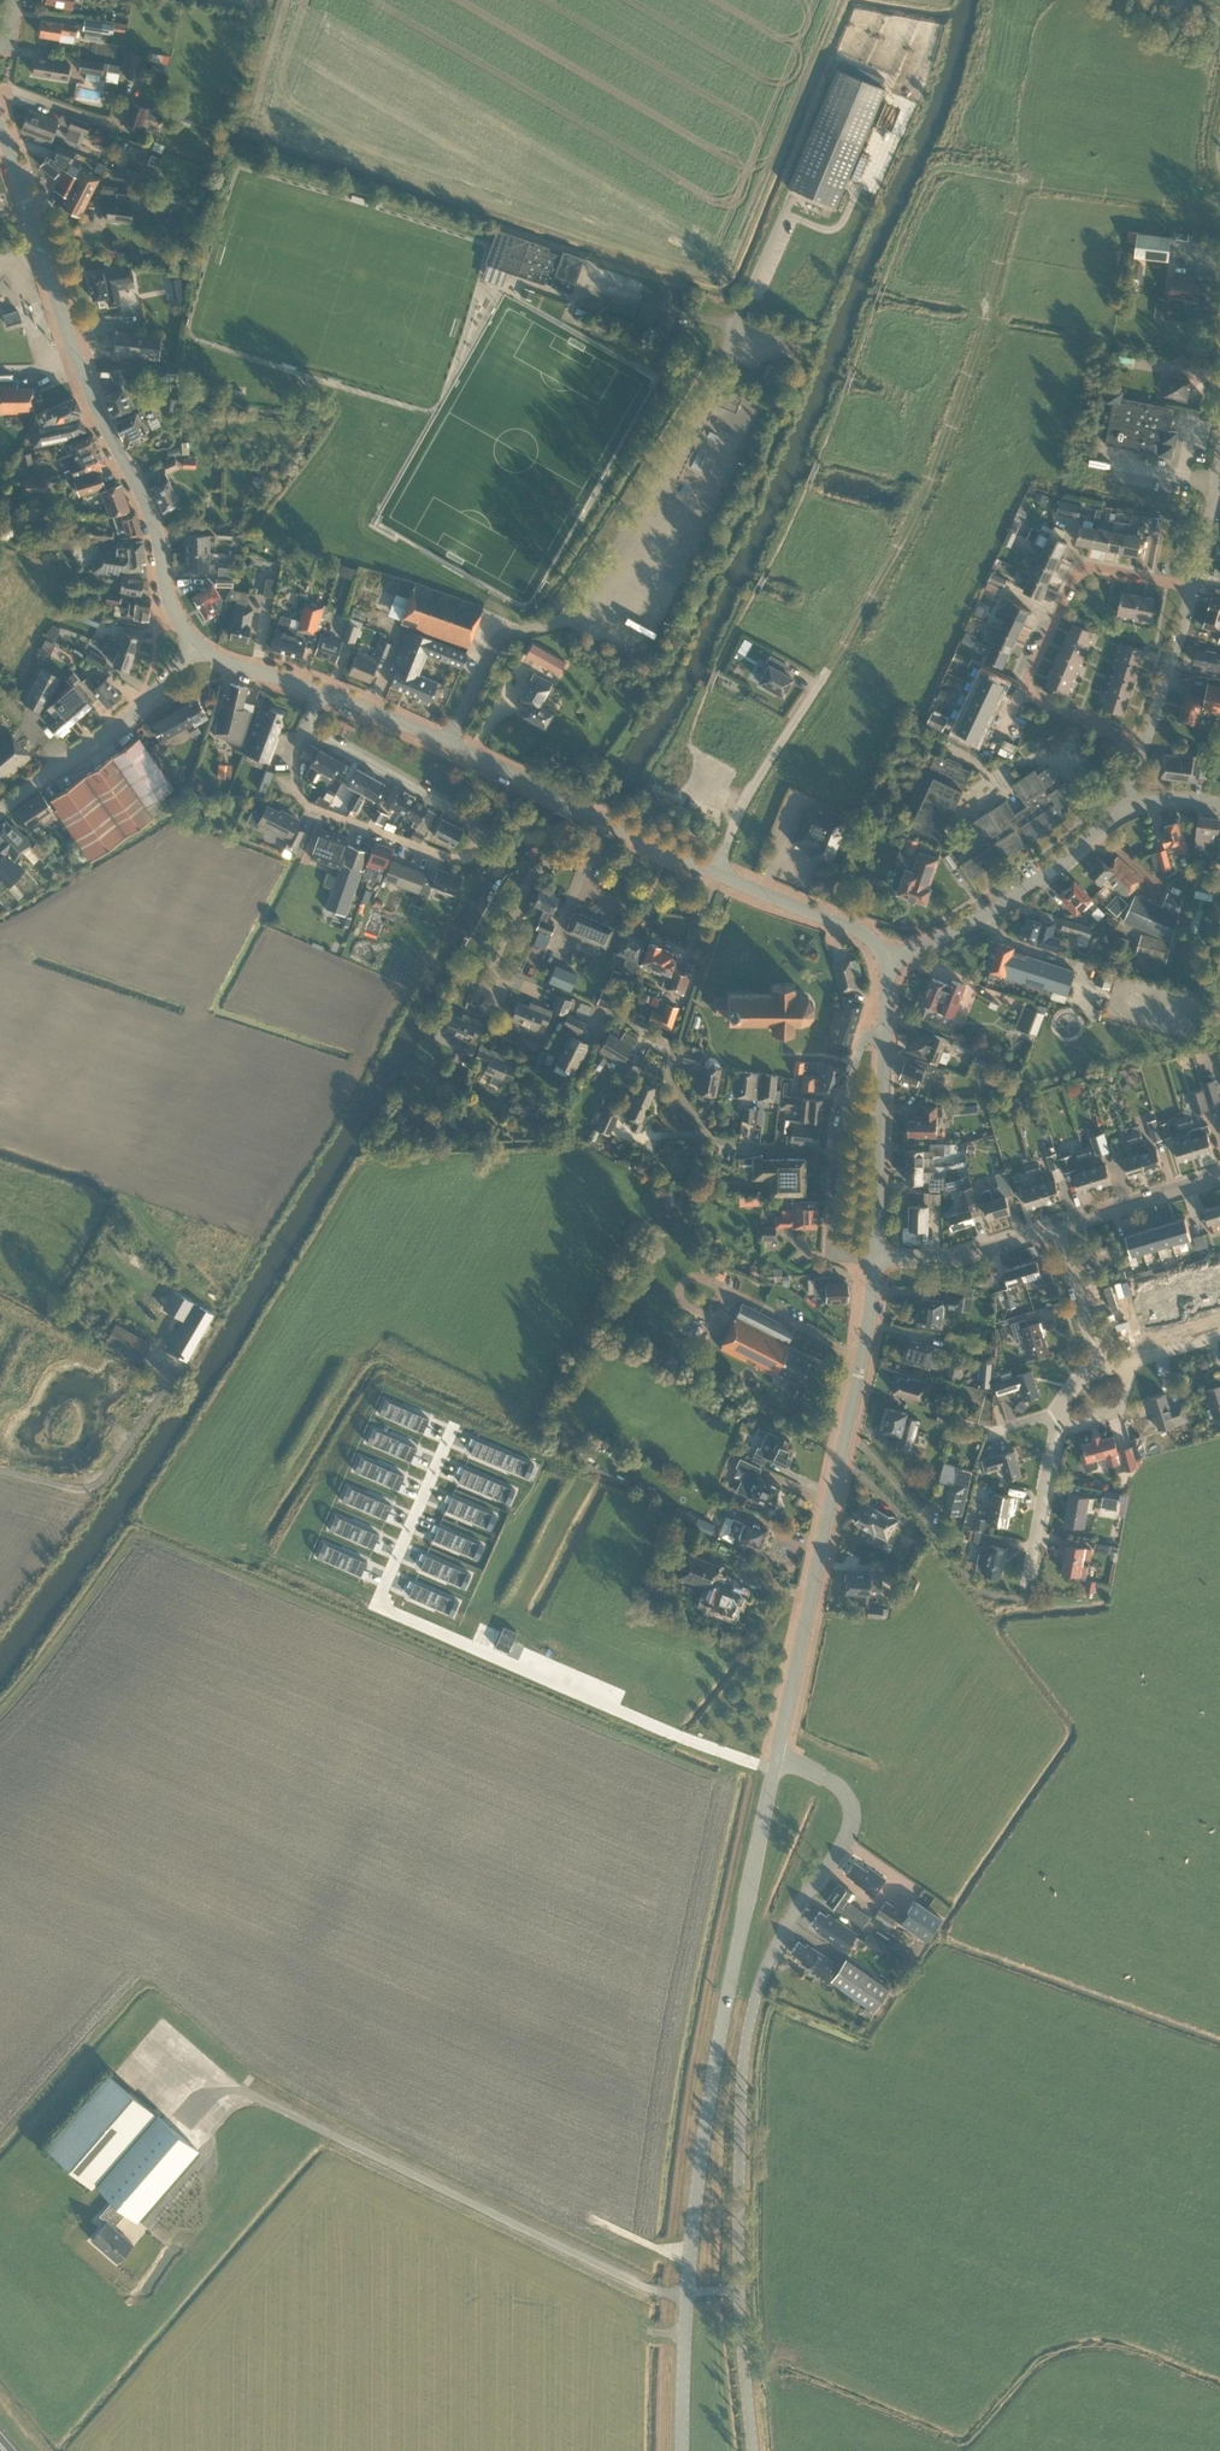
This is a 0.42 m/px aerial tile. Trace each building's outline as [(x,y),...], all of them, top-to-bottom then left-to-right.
[(46,2),(56,4),(56,6),(71,9),(73,0),(46,0),(46,2)] [(115,23),(85,18),(83,29),(113,34),(114,30),(115,23)] [(61,33),(75,36),(77,26),(62,23),(43,19),(40,35),(60,39),(61,33)] [(114,30),(125,31),(126,25),(115,23),(114,30)] [(844,37),(839,53),(860,59),(865,43),(844,37)] [(126,78),(139,80),(143,56),(132,54),(132,50),(126,49),(122,69),(128,70),(126,78)] [(149,59),(168,63),(170,55),(150,52),(149,59)] [(34,73),(68,79),(71,64),(56,61),(36,58),(34,73)] [(79,71),(102,75),(104,62),(81,58),(79,71)] [(788,187),(836,206),(885,88),(882,87),(885,78),(844,61),(841,70),(837,68),(788,187)] [(107,70),(119,72),(121,65),(109,63),(107,70)] [(1102,73),(1093,70),(1089,84),(1098,87),(1102,73)] [(217,104),(231,109),(234,98),(221,94),(217,104)] [(134,130),(136,126),(142,128),(146,117),(161,122),(164,113),(132,102),(125,123),(127,123),(125,127),(134,130)] [(60,120),(29,109),(22,130),(37,135),(36,138),(51,143),(60,120)] [(69,127),(87,134),(91,123),(72,116),(69,127)] [(1161,138),(1164,129),(1157,127),(1154,136),(1161,138)] [(152,149),(162,152),(165,144),(155,140),(152,149)] [(76,152),(59,146),(55,156),(53,154),(52,156),(49,154),(41,163),(42,166),(53,176),(56,175),(69,160),(71,162),(76,152)] [(1008,158),(1013,159),(1016,150),(1008,148),(1005,157),(1008,158)] [(856,180),(867,154),(862,152),(862,151),(850,178),(851,178),(856,180)] [(148,163),(158,167),(161,158),(151,154),(148,163)] [(123,173),(139,179),(141,173),(125,167),(123,173)] [(99,178),(81,169),(77,177),(64,170),(54,190),(66,196),(64,201),(66,202),(63,207),(80,216),(99,178)] [(119,186),(104,184),(101,191),(99,205),(108,206),(107,219),(131,222),(133,204),(117,202),(119,186)] [(159,217),(175,223),(180,210),(164,204),(159,217)] [(544,284),(545,281),(552,283),(551,285),(572,292),(584,258),(563,250),(561,255),(548,250),(550,247),(497,229),(485,263),(544,284)] [(1189,232),(1176,231),(1175,238),(1188,240),(1189,232)] [(1135,256),(1169,260),(1172,236),(1138,232),(1136,248),(1135,256)] [(155,246),(162,249),(166,243),(159,239),(155,246)] [(1128,255),(1135,256),(1136,248),(1129,247),(1128,255)] [(1133,277),(1143,278),(1144,264),(1134,263),(1133,277)] [(108,296),(110,305),(121,303),(118,289),(135,286),(131,267),(103,273),(103,272),(89,275),(94,299),(108,296)] [(1171,295),(1199,298),(1201,279),(1173,276),(1171,295)] [(181,277),(170,279),(172,290),(183,288),(181,277)] [(534,290),(524,287),(521,296),(531,299),(534,290)] [(1155,316),(1168,318),(1170,303),(1156,302),(1155,316)] [(588,311),(577,307),(575,312),(586,316),(588,311)] [(15,322),(16,324),(5,327),(7,334),(21,330),(18,321),(22,320),(18,309),(4,314),(7,324),(15,322)] [(577,320),(604,330),(606,325),(578,314),(577,320)] [(686,322),(679,321),(677,330),(684,331),(686,322)] [(117,329),(116,329),(113,355),(115,355),(115,354),(159,358),(162,335),(117,331),(117,329)] [(768,363),(762,377),(774,381),(779,368),(768,363)] [(125,377),(121,368),(110,372),(114,382),(125,377)] [(1190,378),(1170,374),(1166,395),(1178,397),(1177,399),(1188,401),(1190,391),(1188,390),(1190,378)] [(18,412),(18,410),(34,410),(34,387),(18,387),(18,384),(0,384),(0,412),(18,412)] [(129,387),(123,389),(123,388),(105,395),(113,416),(136,407),(129,387)] [(1106,444),(1172,457),(1177,432),(1171,431),(1175,407),(1122,397),(1124,390),(1110,387),(1107,401),(1114,402),(1106,444)] [(172,396),(171,410),(180,410),(181,397),(172,396)] [(73,400),(72,398),(50,408),(48,407),(37,413),(33,425),(31,432),(34,446),(75,437),(87,432),(78,414),(79,413),(78,410),(81,409),(76,399),(73,400)] [(156,416),(151,405),(115,423),(127,447),(149,436),(146,431),(149,430),(145,422),(156,416)] [(73,442),(71,444),(75,451),(58,457),(62,465),(75,459),(76,458),(75,457),(99,447),(94,435),(92,434),(81,439),(79,440),(77,440),(73,442)] [(181,442),(183,454),(190,453),(189,441),(181,442)] [(181,453),(179,446),(167,450),(169,457),(181,453)] [(100,471),(102,470),(100,465),(107,462),(99,447),(75,457),(76,458),(75,459),(77,464),(71,466),(71,468),(64,471),(68,479),(74,479),(76,479),(100,471)] [(33,463),(31,452),(20,455),(23,465),(33,463)] [(181,466),(176,456),(161,462),(165,472),(181,466)] [(184,466),(195,466),(196,457),(184,457),(184,466)] [(101,491),(109,516),(130,509),(121,484),(106,489),(100,471),(76,479),(74,479),(79,495),(96,490),(97,493),(101,491)] [(42,478),(41,475),(37,476),(37,478),(22,478),(23,488),(27,488),(27,491),(48,490),(47,483),(52,483),(52,478),(42,478)] [(253,475),(252,485),(260,486),(262,476),(253,475)] [(152,486),(164,511),(180,504),(169,478),(152,486)] [(1037,492),(1035,499),(1047,502),(1049,495),(1037,492)] [(1079,516),(1081,503),(1060,499),(1058,511),(1079,516)] [(4,518),(24,521),(25,513),(5,510),(4,518)] [(121,532),(123,537),(142,534),(135,512),(121,514),(121,513),(114,516),(119,532),(121,532)] [(1098,527),(1100,517),(1095,516),(1093,526),(1081,524),(1077,542),(1093,545),(1096,527),(1098,527)] [(1162,518),(1155,516),(1152,528),(1160,530),(1162,518)] [(1015,518),(1011,528),(1017,531),(1021,521),(1015,518)] [(1113,530),(1115,520),(1110,518),(1108,529),(1098,527),(1096,527),(1093,545),(1108,548),(1111,530),(1113,530)] [(1128,533),(1130,522),(1125,521),(1123,532),(1113,530),(1111,530),(1108,548),(1123,551),(1126,533),(1128,533)] [(1143,537),(1145,525),(1140,524),(1138,535),(1128,533),(1126,533),(1123,551),(1138,554),(1141,536),(1143,537)] [(90,539),(112,540),(113,529),(91,527),(90,539)] [(1061,556),(1067,541),(1051,534),(1052,532),(1042,527),(1039,532),(1035,541),(1045,546),(1044,548),(1061,556)] [(217,537),(232,538),(232,528),(218,528),(217,537)] [(215,541),(215,535),(209,535),(209,534),(186,534),(186,552),(209,552),(209,541),(215,541)] [(98,540),(98,548),(95,570),(119,574),(120,568),(130,569),(143,568),(142,562),(145,561),(143,540),(136,541),(136,538),(127,539),(127,540),(118,541),(118,542),(98,540)] [(1044,548),(1045,546),(1035,541),(1033,546),(1043,551),(1038,560),(1037,561),(1054,569),(1061,556),(1044,548)] [(209,563),(209,552),(186,552),(186,569),(209,570),(209,569),(215,569),(215,563),(209,563)] [(1037,561),(1038,560),(1029,555),(1026,560),(1036,565),(1032,573),(1031,575),(1048,583),(1054,569),(1037,561)] [(356,568),(342,564),(339,574),(353,579),(356,568)] [(233,576),(233,566),(218,566),(218,576),(233,576)] [(1031,575),(1032,573),(1022,568),(1020,574),(1030,578),(1024,590),(1041,597),(1048,583),(1031,575)] [(1007,578),(992,571),(989,579),(1004,586),(1007,578)] [(120,590),(141,594),(144,580),(123,576),(120,590)] [(218,577),(216,577),(215,585),(233,586),(233,577),(218,577)] [(985,586),(998,593),(1001,587),(988,580),(985,586)] [(484,606),(415,581),(401,622),(469,647),(484,606)] [(221,598),(216,590),(213,584),(206,588),(200,588),(200,591),(194,595),(194,598),(206,618),(217,612),(216,612),(220,610),(221,598)] [(234,598),(235,590),(232,586),(227,596),(225,600),(234,598)] [(149,614),(151,599),(124,596),(122,593),(107,591),(106,603),(115,604),(114,614),(121,615),(148,619),(149,613),(149,614)] [(1134,619),(1139,595),(1122,591),(1117,615),(1126,617),(1126,616),(1134,617),(1133,618),(1134,619)] [(1139,595),(1134,619),(1142,620),(1142,619),(1151,621),(1156,598),(1143,595),(1139,595)] [(1213,595),(1204,625),(1219,630),(1219,597),(1213,595)] [(1023,624),(1030,610),(1014,602),(1014,600),(1004,596),(1002,601),(1012,605),(1007,614),(1006,616),(1023,624)] [(247,601),(237,599),(236,605),(235,605),(230,636),(248,640),(253,608),(246,607),(247,601)] [(276,629),(271,648),(301,656),(305,640),(307,631),(315,633),(316,632),(323,606),(305,601),(301,615),(300,620),(292,617),(281,614),(276,630),(276,629)] [(323,606),(316,632),(319,633),(328,605),(324,603),(323,606)] [(354,613),(367,618),(370,610),(357,605),(354,613)] [(85,609),(81,620),(98,626),(102,615),(85,609)] [(1006,616),(1007,614),(998,609),(995,614),(1005,619),(1001,628),(1000,630),(1017,638),(1023,624),(1006,616)] [(117,615),(104,613),(103,620),(116,622),(117,615)] [(353,642),(359,625),(348,621),(342,638),(353,642)] [(53,622),(48,634),(58,638),(63,626),(53,622)] [(1089,648),(1096,632),(1073,622),(1066,638),(1089,648)] [(1000,630),(1001,628),(991,623),(989,628),(999,633),(994,641),(993,643),(1010,651),(1017,638),(1000,630)] [(467,652),(408,629),(394,663),(393,662),(390,670),(395,672),(391,684),(420,696),(419,699),(429,703),(430,700),(431,700),(439,681),(419,673),(427,653),(461,666),(467,652)] [(978,635),(967,630),(962,640),(973,645),(978,635)] [(139,645),(141,640),(139,639),(139,637),(125,632),(120,644),(116,642),(117,639),(107,636),(104,642),(133,653),(137,645),(139,645)] [(315,652),(336,660),(342,641),(332,638),(332,637),(321,633),(315,652)] [(993,643),(994,641),(985,637),(982,642),(992,646),(987,658),(1003,666),(1010,651),(993,643)] [(45,638),(39,651),(49,656),(55,642),(45,638)] [(752,642),(745,638),(737,650),(745,654),(752,642)] [(1082,663),(1089,648),(1066,638),(1060,654),(1082,663)] [(378,654),(385,657),(391,642),(383,640),(378,654)] [(1140,665),(1145,649),(1122,641),(1117,658),(1140,665)] [(128,669),(133,653),(104,642),(102,649),(112,652),(113,650),(117,651),(113,663),(120,666),(119,668),(125,670),(126,668),(128,669)] [(566,661),(533,642),(525,655),(559,674),(566,661)] [(368,654),(371,646),(365,644),(362,651),(358,650),(349,671),(371,680),(379,658),(368,654)] [(85,657),(102,667),(107,659),(90,649),(85,657)] [(1219,670),(1219,652),(1207,649),(1207,652),(1197,650),(1194,662),(1207,665),(1207,667),(1219,670)] [(972,658),(957,651),(953,658),(969,665),(972,658)] [(769,664),(760,681),(768,685),(766,687),(775,692),(776,690),(783,694),(793,677),(782,671),(787,663),(771,654),(766,662),(769,664)] [(1075,679),(1082,663),(1060,654),(1053,669),(1075,679)] [(1135,681),(1140,665),(1117,658),(1112,674),(1135,681)] [(61,677),(61,676),(34,662),(17,696),(24,702),(43,712),(45,708),(61,677)] [(998,697),(1005,683),(984,673),(985,672),(974,666),(971,673),(981,678),(978,685),(977,687),(998,697)] [(1069,694),(1075,679),(1053,669),(1046,685),(1069,694)] [(552,683),(533,672),(520,696),(531,703),(524,715),(545,726),(555,709),(548,706),(550,703),(543,699),(552,683)] [(1129,697),(1135,681),(1112,674),(1106,690),(1129,697)] [(74,682),(92,702),(98,696),(107,706),(121,694),(106,677),(104,678),(97,685),(92,680),(88,675),(82,680),(79,677),(74,682)] [(946,683),(952,686),(955,679),(949,676),(946,683)] [(977,687),(978,685),(968,680),(965,687),(975,692),(971,699),(970,701),(991,711),(998,697),(977,687)] [(1208,681),(1205,699),(1187,694),(1179,720),(1199,726),(1202,714),(1204,706),(1213,708),(1213,710),(1215,710),(1216,708),(1219,709),(1219,683),(1208,681)] [(43,712),(41,714),(58,734),(90,705),(93,703),(92,702),(74,682),(71,684),(52,701),(45,708),(43,712)] [(247,686),(231,682),(228,695),(223,693),(214,734),(244,743),(253,710),(242,708),(247,686)] [(950,691),(942,688),(937,697),(946,701),(950,691)] [(1124,714),(1129,697),(1106,690),(1101,706),(1124,714)] [(970,701),(971,699),(961,694),(958,701),(968,706),(965,713),(964,715),(985,725),(991,711),(970,701)] [(208,716),(197,698),(151,724),(161,741),(193,722),(194,724),(208,716)] [(283,712),(269,707),(268,712),(260,709),(244,752),(269,761),(280,735),(277,734),(280,726),(278,725),(283,712)] [(978,739),(985,725),(964,715),(965,713),(955,708),(951,715),(962,720),(957,730),(978,739)] [(927,723),(943,730),(948,718),(933,711),(927,723)] [(11,732),(0,741),(0,775),(2,773),(6,778),(31,757),(11,732)] [(174,786),(139,737),(51,799),(57,807),(55,809),(90,859),(154,815),(152,813),(160,808),(154,800),(174,786)] [(343,762),(308,742),(302,754),(313,760),(311,763),(316,766),(314,769),(310,777),(316,780),(321,772),(320,772),(322,769),(333,775),(337,769),(339,770),(343,762)] [(1162,777),(1199,782),(1200,771),(1203,751),(1203,749),(1187,747),(1186,756),(1165,754),(1165,756),(1163,756),(1162,761),(1164,762),(1162,777)] [(1203,751),(1200,771),(1206,771),(1209,751),(1203,751)] [(970,774),(971,771),(936,754),(928,773),(925,771),(910,804),(920,808),(912,824),(941,837),(943,832),(963,789),(970,774)] [(231,779),(232,764),(219,763),(217,777),(231,779)] [(1061,784),(1050,766),(1038,774),(1035,769),(1013,783),(1028,806),(1016,813),(1007,800),(989,811),(974,821),(978,827),(966,835),(974,847),(969,851),(973,856),(963,862),(973,878),(1026,844),(1021,837),(1024,835),(1027,834),(1031,840),(1067,817),(1060,807),(1077,796),(1067,781),(1061,784)] [(352,808),(371,775),(356,767),(347,783),(358,789),(356,794),(354,792),(346,805),(352,808)] [(376,799),(385,783),(371,775),(352,808),(357,811),(364,798),(362,797),(364,793),(376,799)] [(197,788),(200,788),(202,786),(203,782),(200,780),(197,780),(194,782),(194,785),(197,788)] [(405,814),(413,799),(399,790),(390,806),(405,814)] [(41,791),(16,807),(31,829),(34,827),(38,823),(41,827),(42,828),(58,817),(55,813),(55,812),(41,791)] [(315,802),(326,808),(330,800),(319,794),(315,802)] [(416,827),(428,807),(413,799),(405,814),(414,819),(411,824),(416,827)] [(253,809),(247,821),(258,827),(259,823),(288,838),(286,840),(288,841),(285,847),(292,850),(298,853),(307,833),(303,831),(304,831),(295,826),(298,818),(283,811),(282,813),(267,806),(263,814),(253,809)] [(825,814),(806,806),(791,841),(811,849),(808,855),(829,864),(848,818),(827,809),(825,814)] [(382,824),(388,814),(377,808),(372,818),(382,824)] [(211,812),(200,809),(198,817),(208,821),(211,812)] [(1199,816),(1196,839),(1214,841),(1214,836),(1218,837),(1219,821),(1219,818),(1199,816)] [(434,834),(454,845),(463,829),(442,818),(434,834)] [(11,825),(6,820),(0,825),(0,848),(5,853),(0,857),(0,878),(1,879),(7,885),(25,869),(15,859),(33,842),(25,834),(25,835),(13,823),(11,825)] [(1182,834),(1178,822),(1164,825),(1166,833),(1162,834),(1165,846),(1177,843),(1180,855),(1189,853),(1184,834),(1182,834)] [(346,836),(321,828),(311,857),(330,863),(331,861),(341,864),(326,907),(345,914),(368,851),(348,844),(346,850),(342,849),(346,836)] [(411,836),(421,841),(425,834),(415,829),(411,836)] [(919,840),(909,837),(905,850),(915,853),(919,840)] [(384,871),(393,847),(375,840),(366,865),(373,867),(370,876),(371,876),(379,879),(383,870),(384,871)] [(31,847),(42,858),(47,853),(37,842),(31,847)] [(78,845),(72,849),(81,862),(87,858),(78,845)] [(1172,867),(1167,848),(1151,852),(1156,871),(1172,867)] [(898,892),(927,902),(933,887),(930,886),(940,857),(920,851),(914,870),(907,867),(898,892)] [(943,857),(952,869),(958,865),(949,852),(943,857)] [(1143,879),(1118,856),(1109,865),(1101,859),(1089,872),(1101,884),(1107,877),(1111,881),(1114,877),(1118,881),(1113,885),(1126,897),(1143,879)] [(395,883),(403,864),(391,860),(384,879),(395,883)] [(406,887),(414,868),(403,864),(395,883),(406,887)] [(432,884),(456,893),(462,876),(438,867),(434,879),(425,875),(419,891),(428,894),(432,884)] [(419,891),(426,873),(414,868),(406,887),(419,891)] [(1089,910),(1092,912),(1099,906),(1076,882),(1069,887),(1067,887),(1062,892),(1062,895),(1078,912),(1083,907),(1087,911),(1089,910)] [(559,896),(541,889),(535,903),(544,907),(539,918),(540,919),(536,927),(551,934),(555,925),(548,922),(552,911),(553,911),(559,896)] [(1124,919),(1172,940),(1183,898),(1168,891),(1162,905),(1136,893),(1124,919)] [(414,903),(421,906),(424,896),(417,894),(414,903)] [(1118,915),(1129,903),(1119,894),(1108,907),(1118,915)] [(374,905),(380,907),(382,901),(376,899),(374,905)] [(1095,912),(1101,918),(1108,911),(1102,905),(1095,912)] [(384,914),(373,910),(366,930),(377,934),(384,914)] [(614,927),(575,910),(566,930),(606,947),(614,927)] [(1102,925),(1113,931),(1119,921),(1108,914),(1102,925)] [(1043,919),(1042,922),(1030,918),(1027,927),(1022,926),(1019,936),(1036,942),(1035,944),(1057,950),(1061,938),(1052,935),(1056,923),(1043,919)] [(1062,928),(1090,936),(1093,926),(1065,918),(1062,928)] [(551,934),(539,929),(534,941),(546,946),(551,934)] [(1097,931),(1095,937),(1110,941),(1111,935),(1097,931)] [(625,991),(633,970),(645,942),(644,939),(628,932),(625,934),(617,952),(627,956),(620,971),(613,969),(609,979),(620,984),(618,988),(625,991)] [(1142,933),(1136,954),(1167,962),(1172,941),(1142,933)] [(1113,934),(1110,943),(1122,947),(1127,948),(1130,939),(1113,934)] [(660,946),(650,942),(642,964),(651,967),(651,969),(660,972),(660,971),(666,973),(662,985),(683,993),(690,972),(673,966),(676,959),(670,957),(672,951),(660,946)] [(1015,947),(1000,942),(991,970),(1006,975),(1007,971),(1023,976),(1022,979),(1068,994),(1076,970),(1014,951),(1015,947)] [(857,987),(855,976),(850,960),(834,964),(841,991),(842,991),(835,1017),(838,1018),(830,1042),(849,1048),(862,1001),(851,997),(854,988),(857,987)] [(556,964),(549,981),(571,990),(578,973),(556,964)] [(1100,969),(1095,983),(1110,988),(1115,973),(1100,969)] [(923,1018),(949,1028),(954,1016),(955,1016),(966,985),(953,979),(951,985),(933,978),(922,1004),(927,1006),(923,1018)] [(793,984),(772,984),(772,993),(728,993),(728,999),(716,999),(716,1013),(728,1013),(728,1019),(772,1019),(772,1029),(793,1030),(793,1019),(798,1019),(798,1022),(800,1022),(800,1019),(805,1018),(807,1020),(809,1019),(807,1016),(810,1012),(813,1013),(814,1011),(811,1010),(811,1005),(814,1004),(813,1002),(810,1002),(807,998),(809,996),(807,994),(805,997),(800,995),(801,992),(799,992),(798,995),(793,994),(793,984)] [(597,1003),(617,1011),(622,999),(602,991),(597,1003)] [(552,1008),(566,1014),(572,1000),(558,995),(552,1008)] [(650,1003),(656,1005),(659,998),(652,996),(650,1003)] [(1015,1027),(1036,1035),(1047,1007),(1026,999),(1015,1027)] [(535,1003),(533,1008),(519,1002),(512,1018),(543,1031),(552,1010),(535,1003)] [(663,1014),(652,1010),(648,1020),(670,1028),(677,1007),(667,1004),(663,1014)] [(466,1019),(451,1013),(445,1030),(468,1039),(463,1051),(471,1054),(484,1022),(468,1015),(466,1019)] [(585,1022),(569,1013),(564,1023),(573,1028),(556,1062),(557,1063),(570,1069),(574,1071),(583,1053),(584,1053),(589,1044),(576,1037),(579,1031),(581,1031),(585,1022)] [(553,1018),(549,1029),(551,1030),(553,1028),(555,1025),(558,1023),(559,1021),(553,1018)] [(623,1063),(638,1038),(625,1030),(620,1038),(609,1032),(599,1049),(623,1063)] [(940,1059),(947,1061),(951,1051),(943,1049),(948,1037),(934,1032),(932,1038),(916,1032),(909,1049),(931,1057),(940,1060),(940,1059)] [(976,1045),(955,1037),(952,1045),(974,1053),(976,1045)] [(510,1081),(516,1064),(502,1058),(504,1054),(481,1044),(475,1058),(488,1064),(485,1070),(492,1073),(490,1079),(491,1081),(498,1084),(501,1083),(503,1078),(510,1081)] [(543,1057),(546,1051),(541,1049),(538,1054),(543,1057)] [(976,1061),(996,1068),(1001,1057),(980,1049),(976,1061)] [(683,1060),(700,1065),(702,1055),(685,1051),(683,1060)] [(598,1053),(594,1059),(603,1065),(607,1059),(598,1053)] [(717,1058),(710,1057),(706,1059),(705,1065),(702,1064),(697,1091),(716,1095),(721,1068),(719,1068),(720,1062),(717,1058)] [(931,1057),(929,1062),(938,1065),(940,1060),(931,1057)] [(639,1065),(626,1058),(617,1073),(630,1080),(639,1065)] [(803,1061),(796,1060),(794,1070),(801,1071),(803,1061)] [(926,1068),(906,1061),(901,1077),(913,1081),(912,1083),(918,1085),(920,1080),(932,1085),(932,1086),(939,1089),(946,1069),(928,1063),(926,1068)] [(842,1068),(823,1062),(819,1075),(803,1074),(801,1092),(813,1093),(814,1081),(820,1082),(819,1085),(836,1089),(842,1068)] [(557,1063),(554,1070),(567,1076),(567,1075),(570,1069),(557,1063)] [(446,1076),(459,1081),(464,1069),(450,1064),(446,1076)] [(736,1096),(755,1099),(758,1073),(753,1072),(741,1070),(739,1084),(737,1084),(736,1096)] [(757,1099),(779,1101),(780,1090),(775,1089),(777,1075),(760,1073),(757,1099)] [(1215,1078),(1202,1082),(1209,1103),(1219,1100),(1219,1094),(1215,1078)] [(642,1082),(637,1080),(622,1114),(635,1119),(632,1125),(633,1130),(637,1132),(640,1129),(643,1123),(641,1122),(656,1087),(642,1081),(642,1082)] [(784,1081),(782,1095),(790,1096),(792,1082),(784,1081)] [(448,1091),(459,1093),(461,1084),(449,1082),(448,1091)] [(1209,1108),(1203,1088),(1190,1091),(1196,1112),(1209,1108)] [(606,1092),(600,1105),(606,1107),(612,1095),(606,1092)] [(1026,1101),(1024,1094),(1014,1097),(1016,1104),(1026,1101)] [(799,1096),(799,1097),(790,1096),(782,1095),(781,1106),(798,1108),(797,1117),(822,1120),(824,1099),(799,1096)] [(402,1105),(393,1121),(409,1130),(415,1118),(412,1117),(415,1112),(402,1105)] [(937,1105),(925,1105),(925,1115),(916,1115),(916,1119),(909,1119),(909,1134),(919,1134),(919,1135),(938,1135),(938,1116),(937,1116),(937,1105)] [(439,1127),(440,1127),(448,1113),(438,1107),(430,1121),(439,1127)] [(754,1108),(745,1107),(744,1120),(753,1121),(754,1108)] [(617,1114),(605,1109),(597,1127),(609,1133),(617,1114)] [(1181,1127),(1188,1125),(1184,1115),(1178,1117),(1181,1127)] [(799,1120),(780,1118),(779,1130),(787,1131),(788,1127),(792,1127),(791,1140),(817,1143),(819,1128),(807,1126),(798,1125),(799,1120)] [(1163,1139),(1157,1118),(1147,1120),(1154,1141),(1163,1139)] [(430,1121),(426,1127),(436,1133),(439,1127),(430,1121)] [(1197,1155),(1213,1150),(1208,1133),(1211,1132),(1209,1123),(1202,1125),(1204,1133),(1191,1137),(1197,1155)] [(1134,1131),(1137,1140),(1144,1139),(1140,1124),(1132,1126),(1133,1131),(1134,1131)] [(1111,1149),(1105,1130),(1090,1135),(1096,1154),(1111,1149)] [(1130,1142),(1137,1140),(1134,1131),(1133,1131),(1127,1133),(1130,1142)] [(1124,1148),(1120,1134),(1111,1137),(1115,1151),(1124,1148)] [(1180,1160),(1197,1155),(1191,1137),(1174,1142),(1180,1160)] [(945,1154),(945,1143),(931,1142),(931,1150),(925,1150),(925,1149),(909,1149),(908,1165),(925,1165),(934,1165),(934,1154),(945,1154)] [(967,1150),(975,1152),(976,1144),(968,1143),(967,1150)] [(1141,1153),(1146,1170),(1163,1165),(1157,1148),(1151,1150),(1149,1146),(1146,1146),(1145,1143),(1139,1144),(1141,1153)] [(1083,1146),(1086,1156),(1093,1154),(1090,1144),(1083,1146)] [(1079,1158),(1086,1156),(1083,1146),(1076,1148),(1079,1158)] [(1061,1165),(1057,1152),(1047,1155),(1051,1169),(1061,1165)] [(1076,1168),(1072,1153),(1060,1157),(1064,1171),(1076,1168)] [(1129,1175),(1146,1170),(1141,1153),(1124,1158),(1129,1175)] [(771,1158),(762,1158),(762,1156),(753,1156),(753,1178),(771,1178),(771,1194),(805,1193),(805,1157),(771,1157),(771,1158)] [(1039,1160),(1032,1162),(1035,1172),(1042,1170),(1039,1160)] [(968,1161),(960,1163),(963,1175),(970,1173),(968,1161)] [(1030,1163),(1025,1164),(1028,1174),(1035,1172),(1032,1162),(1030,1163)] [(1095,1186),(1112,1181),(1107,1163),(1090,1168),(1095,1186)] [(908,1165),(908,1181),(924,1181),(930,1181),(930,1188),(940,1188),(945,1188),(945,1177),(934,1176),(934,1171),(925,1171),(925,1165),(908,1165)] [(1079,1191),(1095,1186),(1090,1168),(1073,1173),(1079,1191)] [(1007,1170),(997,1173),(1000,1184),(994,1186),(997,1194),(998,1197),(994,1198),(992,1190),(989,1189),(984,1191),(982,1193),(989,1217),(1011,1211),(1006,1195),(1014,1193),(1007,1170)] [(708,1175),(709,1192),(716,1192),(715,1175),(708,1175)] [(964,1178),(946,1182),(948,1189),(965,1185),(964,1178)] [(1045,1202),(1061,1196),(1056,1179),(1039,1184),(1045,1202)] [(1028,1207),(1045,1202),(1039,1184),(1023,1189),(1028,1207)] [(973,1186),(959,1190),(963,1204),(970,1203),(977,1200),(973,1187),(973,1186)] [(940,1192),(932,1192),(932,1205),(911,1204),(910,1228),(929,1228),(929,1212),(941,1212),(941,1193),(940,1192)] [(741,1194),(742,1204),(761,1203),(760,1193),(741,1194)] [(816,1200),(816,1199),(792,1200),(792,1210),(783,1210),(783,1216),(775,1216),(775,1227),(816,1226),(816,1211),(819,1208),(818,1202),(816,1200)] [(970,1203),(963,1204),(963,1205),(965,1210),(949,1215),(953,1228),(976,1221),(971,1208),(970,1203)] [(1219,1219),(1219,1204),(1204,1209),(1209,1223),(1211,1231),(1218,1229),(1216,1220),(1219,1219)] [(1185,1216),(1170,1220),(1177,1241),(1179,1241),(1192,1237),(1185,1216)] [(1177,1241),(1170,1220),(1156,1224),(1162,1246),(1165,1245),(1173,1242),(1177,1241)] [(1162,1246),(1156,1224),(1141,1229),(1147,1250),(1150,1249),(1158,1247),(1162,1246)] [(775,1239),(775,1226),(761,1226),(762,1239),(775,1239)] [(1147,1250),(1141,1229),(1126,1233),(1131,1253),(1132,1255),(1136,1253),(1144,1251),(1147,1250)] [(1193,1235),(1197,1248),(1208,1245),(1204,1232),(1193,1235)] [(1182,1250),(1179,1241),(1177,1241),(1173,1242),(1176,1252),(1182,1250)] [(1167,1254),(1165,1245),(1162,1246),(1158,1247),(1161,1256),(1167,1254)] [(1153,1259),(1150,1249),(1147,1250),(1144,1251),(1147,1260),(1153,1259)] [(1138,1263),(1136,1253),(1132,1255),(1131,1253),(1129,1253),(1132,1265),(1138,1263)] [(1021,1264),(1026,1279),(1036,1276),(1038,1283),(1044,1282),(1047,1291),(1057,1288),(1051,1269),(1041,1272),(1037,1259),(1021,1264)] [(1017,1282),(1026,1279),(1021,1264),(1004,1269),(1010,1287),(1003,1289),(1009,1308),(1016,1306),(1012,1292),(1019,1290),(1017,1282)] [(1182,1266),(1185,1282),(1193,1280),(1191,1265),(1182,1266)] [(1177,1283),(1185,1282),(1182,1266),(1174,1268),(1177,1283)] [(759,1277),(761,1273),(752,1269),(750,1273),(759,1277)] [(1210,1272),(1216,1304),(1219,1303),(1219,1278),(1219,1279),(1217,1271),(1210,1272)] [(1205,1281),(1195,1283),(1199,1307),(1216,1304),(1210,1272),(1203,1273),(1205,1281)] [(847,1282),(828,1282),(827,1276),(815,1276),(815,1296),(823,1296),(823,1297),(826,1297),(826,1301),(848,1300),(848,1293),(848,1288),(847,1288),(847,1282)] [(1128,1298),(1136,1297),(1134,1281),(1125,1283),(1128,1298)] [(965,1295),(970,1295),(973,1292),(974,1286),(950,1283),(949,1292),(947,1292),(946,1300),(922,1297),(920,1312),(918,1314),(917,1320),(919,1322),(919,1323),(943,1326),(946,1307),(963,1309),(965,1295)] [(1164,1287),(1158,1289),(1163,1320),(1179,1317),(1175,1293),(1166,1295),(1164,1287)] [(1152,1297),(1142,1299),(1147,1323),(1163,1320),(1158,1289),(1150,1290),(1152,1297)] [(171,1291),(160,1309),(184,1323),(182,1325),(176,1336),(173,1334),(164,1349),(185,1362),(194,1346),(191,1345),(199,1331),(202,1333),(212,1314),(171,1291)] [(777,1370),(804,1384),(816,1360),(790,1346),(791,1343),(788,1342),(794,1329),(742,1302),(719,1347),(775,1375),(777,1370)] [(1043,1320),(1028,1325),(1026,1318),(1011,1323),(1017,1341),(1025,1338),(1031,1357),(1049,1351),(1043,1330),(1046,1329),(1043,1320)] [(106,1319),(95,1339),(119,1352),(130,1332),(106,1319)] [(1009,1336),(1005,1325),(998,1327),(1001,1338),(1009,1336)] [(937,1346),(912,1339),(909,1350),(909,1351),(906,1352),(905,1357),(906,1359),(906,1360),(931,1367),(931,1366),(937,1346)] [(937,1346),(931,1366),(939,1368),(945,1349),(937,1346)] [(962,1365),(951,1362),(947,1375),(959,1378),(962,1365)] [(992,1374),(993,1362),(984,1362),(983,1374),(992,1374)] [(1040,1394),(1032,1370),(1017,1375),(1013,1376),(1003,1379),(995,1382),(999,1394),(1021,1387),(1025,1399),(1040,1394)] [(1012,1371),(1001,1374),(1003,1379),(1013,1376),(1012,1371)] [(909,1378),(899,1375),(894,1392),(904,1395),(903,1397),(924,1403),(930,1382),(910,1376),(909,1378)] [(1215,1416),(1219,1415),(1219,1376),(1209,1379),(1212,1387),(1207,1389),(1212,1406),(1215,1415),(1215,1416)] [(789,1395),(796,1398),(798,1394),(791,1390),(789,1395)] [(1184,1400),(1170,1405),(1166,1393),(1150,1398),(1159,1429),(1190,1419),(1184,1400)] [(389,1400),(383,1414),(423,1431),(429,1417),(389,1400)] [(1016,1406),(1023,1411),(1027,1405),(1021,1400),(1016,1406)] [(908,1413),(890,1408),(884,1430),(902,1435),(899,1447),(912,1450),(919,1420),(907,1416),(908,1413)] [(951,1413),(940,1409),(938,1417),(949,1421),(951,1413)] [(742,1422),(748,1424),(749,1421),(754,1423),(756,1419),(746,1414),(742,1422)] [(377,1429),(371,1442),(411,1460),(417,1446),(377,1429)] [(778,1436),(768,1431),(760,1447),(758,1446),(752,1458),(763,1463),(766,1457),(785,1466),(791,1454),(787,1452),(789,1447),(786,1446),(790,1439),(786,1437),(786,1436),(783,1435),(783,1436),(779,1434),(778,1436)] [(1085,1450),(1086,1452),(1083,1453),(1081,1455),(1084,1468),(1088,1470),(1097,1467),(1099,1464),(1097,1458),(1106,1456),(1108,1465),(1123,1461),(1126,1469),(1138,1466),(1132,1447),(1118,1451),(1114,1435),(1084,1444),(1085,1448),(1084,1448),(1085,1450)] [(1143,1442),(1141,1435),(1131,1438),(1133,1445),(1143,1442)] [(476,1438),(470,1452),(524,1475),(530,1461),(476,1438)] [(1022,1474),(1015,1449),(999,1454),(979,1460),(982,1472),(1003,1466),(1006,1479),(1022,1474)] [(364,1457),(359,1471),(399,1488),(404,1475),(364,1457)] [(741,1457),(736,1466),(746,1470),(736,1489),(772,1506),(778,1493),(777,1492),(781,1485),(766,1478),(766,1479),(757,1475),(761,1467),(741,1457)] [(961,1467),(943,1464),(940,1478),(950,1480),(947,1496),(948,1497),(945,1511),(962,1515),(966,1498),(967,1498),(970,1484),(958,1482),(961,1467)] [(464,1467),(458,1480),(505,1500),(511,1487),(464,1467)] [(352,1487),(346,1500),(386,1518),(392,1504),(352,1487)] [(1102,1498),(1119,1501),(1120,1492),(1104,1489),(1102,1498)] [(1018,1496),(995,1492),(989,1521),(1008,1525),(1011,1508),(1016,1508),(1018,1496)] [(1120,1501),(1118,1514),(1125,1515),(1129,1494),(1121,1492),(1119,1501),(1120,1501)] [(1089,1497),(1070,1493),(1065,1522),(1084,1525),(1092,1526),(1095,1513),(1094,1512),(1087,1511),(1089,1497)] [(452,1495),(446,1509),(486,1526),(492,1512),(452,1495)] [(1089,1497),(1087,1511),(1094,1512),(1095,1508),(1093,1507),(1095,1497),(1089,1496),(1089,1497)] [(855,1521),(887,1539),(899,1518),(894,1515),(887,1515),(866,1502),(860,1512),(858,1513),(857,1516),(856,1519),(855,1521)] [(676,1521),(692,1528),(698,1516),(682,1509),(676,1521)] [(726,1515),(717,1537),(732,1542),(735,1536),(727,1533),(733,1518),(726,1515)] [(339,1516),(333,1530),(373,1547),(379,1533),(339,1516)] [(984,1530),(987,1518),(976,1516),(974,1528),(984,1530)] [(733,1518),(727,1533),(735,1536),(738,1537),(738,1539),(760,1547),(767,1528),(743,1518),(742,1521),(733,1518)] [(439,1525),(433,1538),(473,1556),(479,1542),(439,1525)] [(966,1538),(973,1539),(975,1530),(967,1529),(966,1538)] [(990,1533),(976,1530),(974,1542),(981,1544),(976,1570),(985,1572),(984,1572),(1001,1576),(1005,1558),(1006,1558),(1008,1546),(990,1543),(990,1545),(987,1545),(990,1533)] [(888,1538),(885,1544),(890,1547),(894,1541),(888,1538)] [(1094,1550),(1109,1553),(1111,1544),(1095,1541),(1094,1549),(1094,1550)] [(1085,1557),(1092,1558),(1094,1550),(1094,1549),(1061,1542),(1059,1553),(1065,1554),(1062,1571),(1078,1574),(1077,1577),(1085,1579),(1088,1564),(1083,1564),(1085,1557)] [(327,1543),(321,1557),(361,1574),(367,1561),(327,1543)] [(678,1576),(709,1588),(704,1601),(710,1604),(716,1606),(714,1613),(724,1617),(726,1610),(731,1612),(736,1599),(738,1598),(741,1597),(741,1594),(741,1591),(739,1589),(726,1584),(728,1580),(716,1576),(720,1565),(687,1552),(678,1576)] [(426,1554),(420,1567),(460,1585),(466,1571),(426,1554)] [(846,1591),(869,1593),(869,1589),(881,1590),(882,1580),(883,1567),(871,1565),(870,1574),(848,1571),(847,1573),(845,1573),(845,1580),(847,1580),(846,1591)] [(911,1597),(920,1581),(906,1574),(898,1591),(911,1597)] [(1096,1580),(1088,1578),(1086,1589),(1094,1590),(1096,1580)] [(415,1581),(409,1594),(448,1612),(454,1599),(415,1581)] [(866,1615),(887,1617),(888,1607),(868,1604),(866,1615)] [(503,1625),(495,1645),(508,1651),(513,1641),(517,1631),(503,1625)] [(869,1867),(867,1870),(854,1861),(846,1873),(857,1880),(856,1881),(866,1889),(865,1891),(873,1896),(886,1879),(869,1867)] [(826,1900),(842,1911),(854,1894),(839,1883),(826,1900)] [(900,1922),(906,1913),(885,1899),(879,1908),(900,1922)] [(915,1899),(906,1913),(900,1922),(926,1939),(941,1916),(915,1899)] [(845,1912),(870,1926),(874,1919),(849,1905),(845,1912)] [(892,1924),(912,1937),(915,1932),(879,1909),(874,1916),(890,1926),(892,1924)] [(820,1910),(810,1923),(820,1930),(818,1931),(833,1941),(831,1943),(843,1952),(855,1935),(857,1932),(828,1912),(827,1915),(820,1910)] [(887,1945),(868,1932),(863,1941),(881,1953),(887,1945)] [(806,1945),(799,1940),(791,1951),(802,1959),(801,1961),(812,1969),(811,1971),(828,1983),(831,1979),(874,2009),(889,1987),(846,1957),(840,1965),(822,1953),(821,1953),(807,1943),(806,1945)] [(860,2012),(865,2016),(870,2009),(865,2006),(863,2008),(860,2012)] [(108,2073),(45,2146),(90,2185),(153,2112),(108,2073)] [(126,2211),(136,2219),(197,2149),(156,2114),(95,2184),(113,2199),(99,2215),(107,2222),(92,2239),(116,2260),(132,2243),(112,2226),(126,2211)]
